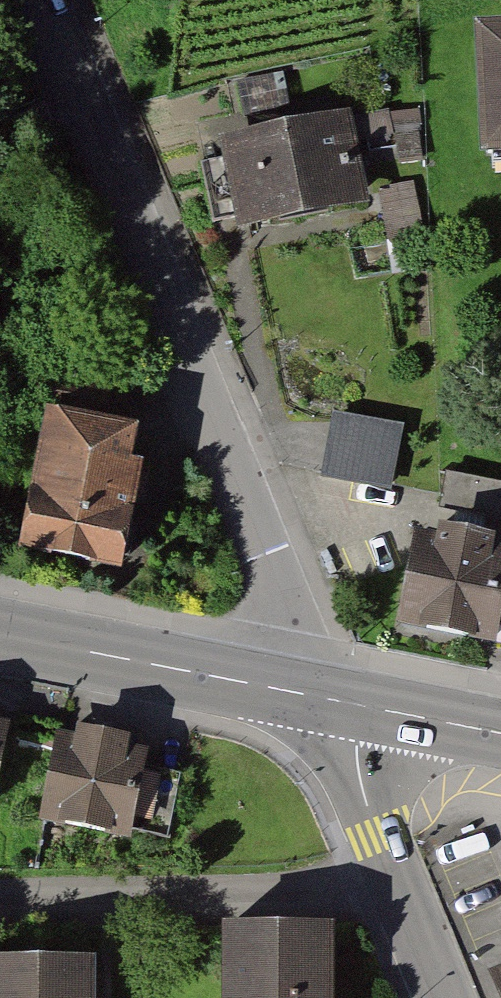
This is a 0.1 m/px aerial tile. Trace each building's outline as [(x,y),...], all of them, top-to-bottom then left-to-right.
[(477,38),(484,174),(500,173),(500,37),(477,38)] [(353,120),(229,145),(247,235),(372,210),(353,120)] [(409,433),(333,417),(327,446),(320,480),(396,496),(409,433)] [(47,421),(20,563),(122,583),(142,475),(131,473),(137,438),(47,421)] [(489,484),(482,514),(500,518),(500,487),(489,484)] [(410,541),(391,637),(498,657),(500,643),(500,559),(410,541)] [(0,714),(0,785),(14,716),(0,714)] [(154,745),(57,727),(39,822),(137,840),(154,745)] [(225,919),(225,997),(327,997),(326,919),(225,919)] [(0,955),(0,997),(90,997),(90,955),(0,955)] [(486,972),(498,997),(500,997),(500,966),(486,972)]
